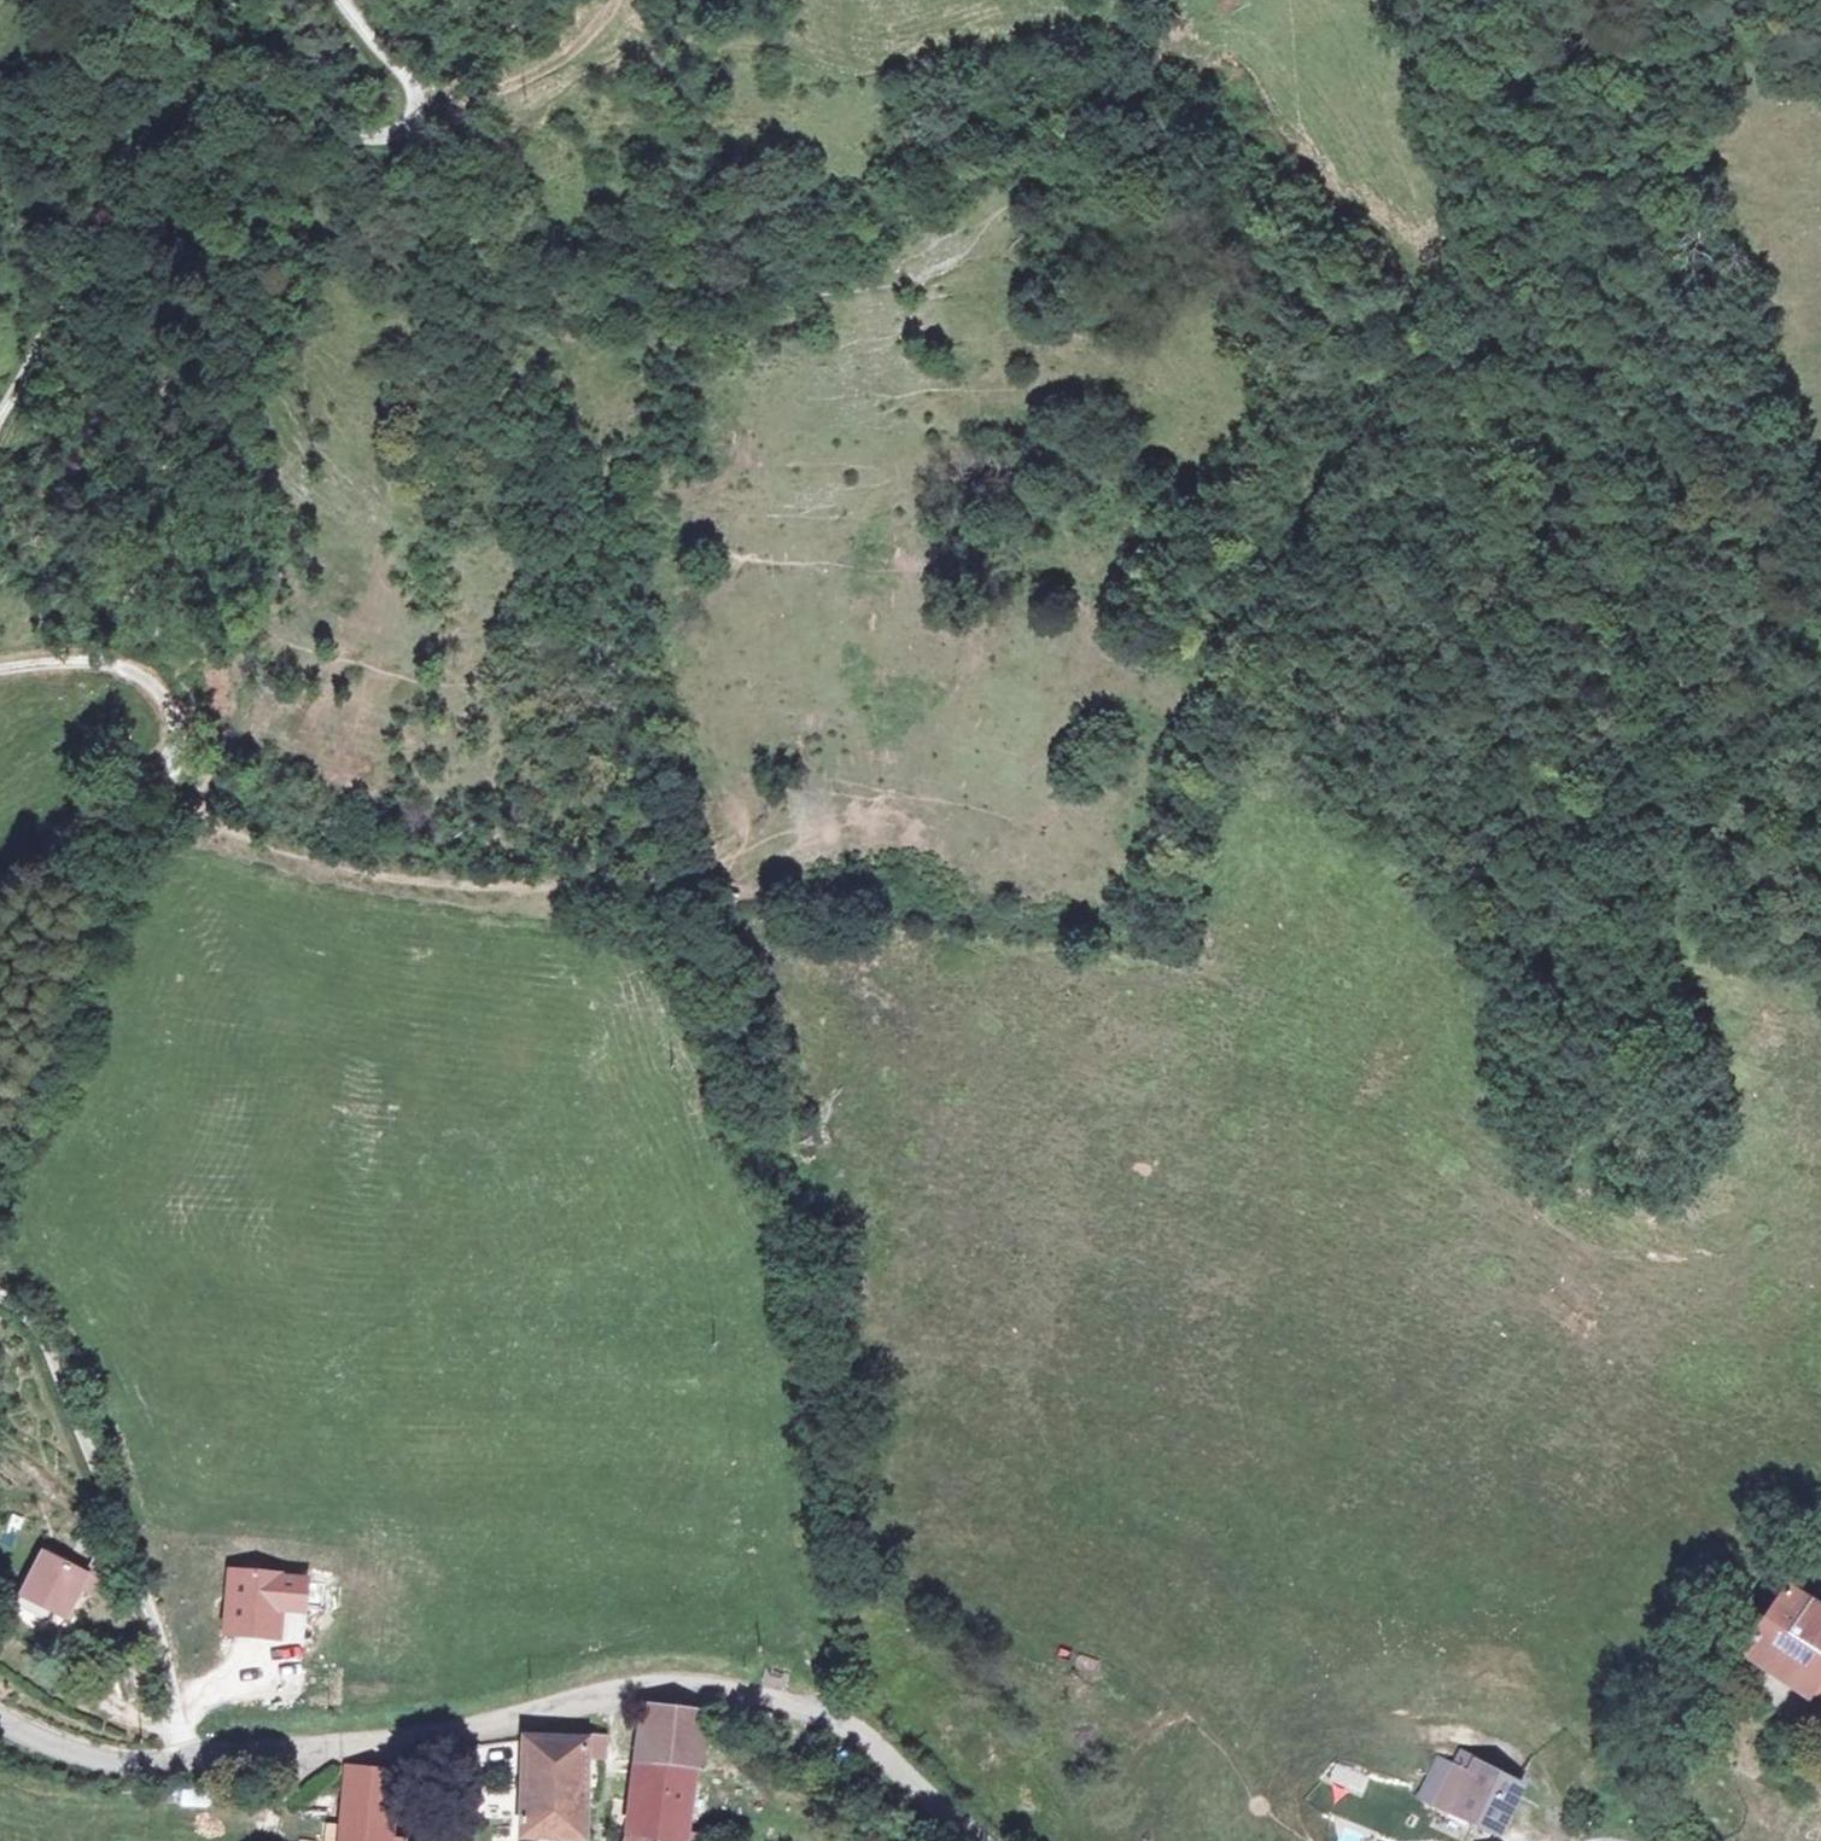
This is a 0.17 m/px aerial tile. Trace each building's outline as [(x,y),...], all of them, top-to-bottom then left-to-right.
[(90,1577),(50,1558),(31,1599),(71,1618),(90,1577)] [(220,1632),(283,1639),(286,1609),(309,1612),(314,1573),(227,1563),(220,1632)] [(1820,1718),(1820,1611),(1770,1576),(1720,1650),(1820,1718)] [(765,1670),(763,1682),(786,1686),(788,1674),(765,1670)] [(703,1776),(714,1721),(650,1721),(643,1772),(696,1776),(703,1776)] [(534,1739),(522,1837),(548,1840),(581,1840),(590,1763),(601,1765),(604,1743),(544,1737),(534,1739)] [(697,1836),(689,1834),(696,1776),(643,1772),(634,1840),(697,1840),(697,1836)] [(341,1775),(336,1840),(384,1840),(386,1822),(389,1779),(341,1775)] [(1510,1808),(1445,1781),(1425,1828),(1456,1840),(1495,1840),(1510,1808)] [(386,1822),(384,1840),(407,1840),(409,1824),(386,1822)] [(1372,1839),(1339,1828),(1335,1840),(1372,1840),(1372,1839)]
